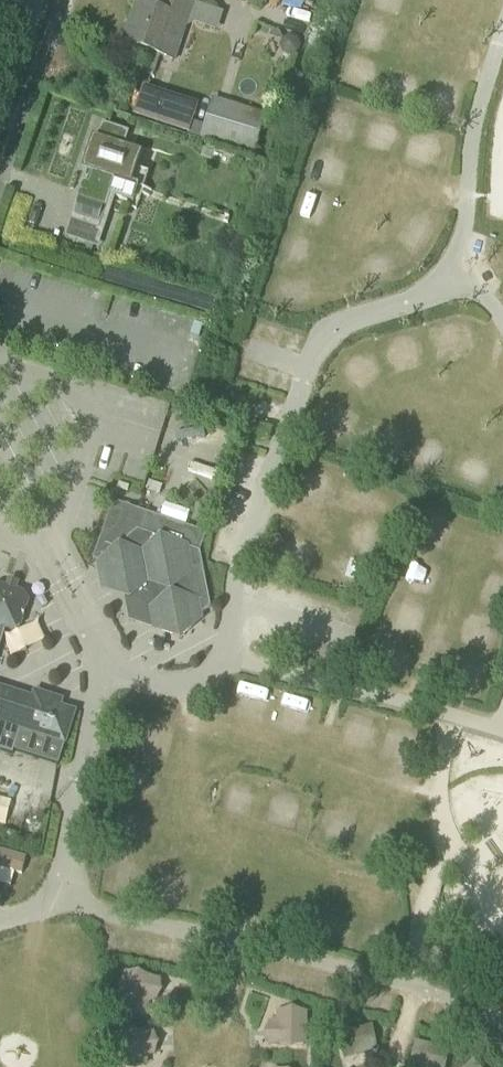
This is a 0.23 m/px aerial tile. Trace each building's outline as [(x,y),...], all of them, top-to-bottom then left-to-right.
[(192,0),(160,0),(157,11),(137,5),(124,44),(175,61),(195,1),(192,0)] [(387,9),(389,0),(366,0),(365,5),(387,9)] [(282,41),(280,48),(283,55),(290,57),(297,54),(299,47),(296,41),(289,38),(282,41)] [(381,97),(408,108),(421,77),(393,66),(381,97)] [(428,111),(454,115),(458,89),(431,85),(428,111)] [(144,88),(135,117),(187,135),(192,121),(197,106),(144,88)] [(206,125),(201,139),(253,155),(265,116),(214,100),(206,125)] [(383,140),(390,119),(370,112),(363,133),(383,140)] [(187,135),(187,136),(201,141),(201,139),(206,125),(192,121),(187,135)] [(143,154),(124,147),(129,133),(102,124),(97,139),(93,137),(82,170),(86,172),(69,221),(98,231),(110,196),(137,205),(141,195),(149,198),(151,192),(132,185),(143,154)] [(410,132),(404,147),(422,154),(429,140),(410,132)] [(335,181),(342,156),(313,148),(306,172),(335,181)] [(292,214),(310,221),(318,201),(299,194),(292,214)] [(440,322),(442,343),(464,341),(462,320),(440,322)] [(460,470),(457,480),(479,486),(482,476),(460,470)] [(148,483),(146,491),(159,495),(161,491),(162,487),(148,483)] [(98,562),(96,564),(102,591),(124,599),(129,622),(153,631),(153,632),(181,641),(204,621),(203,616),(211,607),(200,554),(206,534),(114,502),(93,560),(98,562)] [(418,518),(415,544),(440,547),(442,521),(418,518)] [(400,588),(424,595),(432,568),(409,561),(400,588)] [(4,629),(12,632),(20,628),(28,602),(24,594),(13,591),(0,587),(0,643),(4,629)] [(464,683),(485,683),(485,669),(464,669),(464,683)] [(21,730),(20,731),(14,752),(59,766),(64,748),(65,746),(66,746),(73,724),(75,717),(77,712),(60,707),(62,701),(34,693),(30,705),(0,696),(0,723),(21,730)] [(280,695),(278,731),(302,733),(304,697),(280,695)] [(221,800),(251,804),(254,782),(224,778),(221,800)] [(274,811),(293,818),(300,797),(281,791),(274,811)] [(322,820),(319,844),(341,847),(345,823),(322,820)] [(8,885),(11,871),(21,874),(26,855),(0,849),(0,883),(8,885)] [(118,1006),(154,1004),(152,976),(116,978),(118,1006)] [(258,1019),(257,1047),(300,1048),(301,1008),(272,1007),(272,1020),(258,1019)] [(151,1030),(114,1029),(114,1065),(151,1066),(151,1030)]
